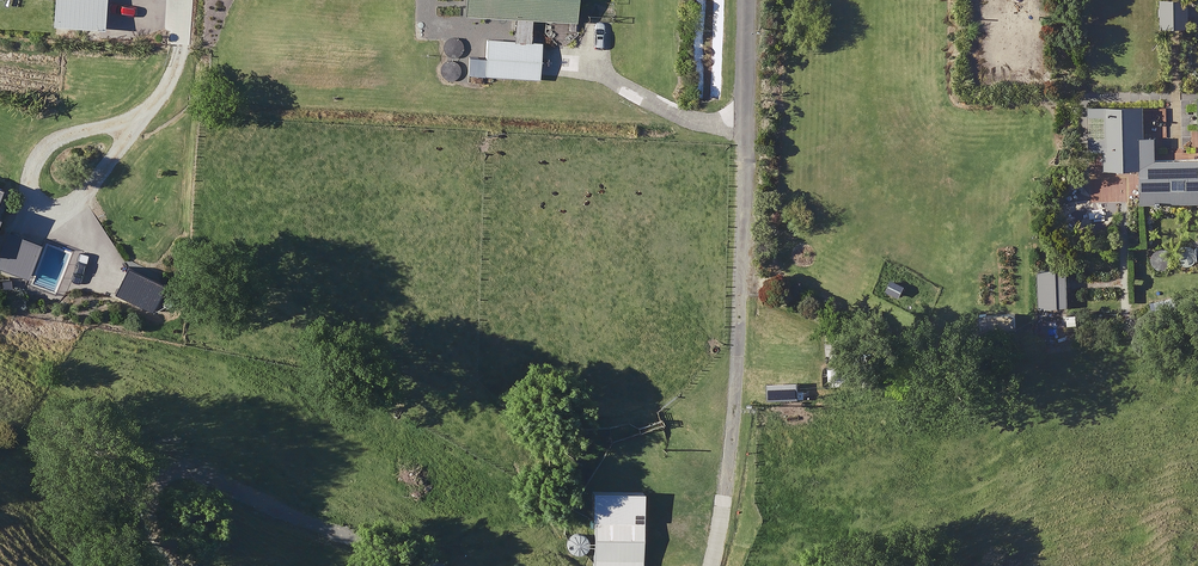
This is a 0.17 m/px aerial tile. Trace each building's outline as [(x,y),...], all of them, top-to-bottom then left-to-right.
[(55,25),(106,29),(108,0),(57,0),(55,25)] [(593,82),(595,26),(577,25),(578,0),(468,0),(465,77),(593,82)] [(1046,0),(970,0),(970,84),(1046,83),(1046,0)] [(1186,30),(1185,4),(1157,4),(1158,30),(1186,30)] [(1197,105),(1197,162),(1150,162),(1150,140),(1139,140),(1139,110),(1079,110),(1079,153),(1101,153),(1101,173),(1137,173),(1137,195),(1178,195),(1178,204),(1197,204),(1197,105)] [(11,194),(0,189),(0,223),(11,194)] [(10,234),(0,261),(0,268),(29,278),(41,245),(10,234)] [(1052,271),(1031,273),(1035,311),(1056,309),(1052,271)] [(644,518),(593,517),(592,565),(642,565),(644,518)]
